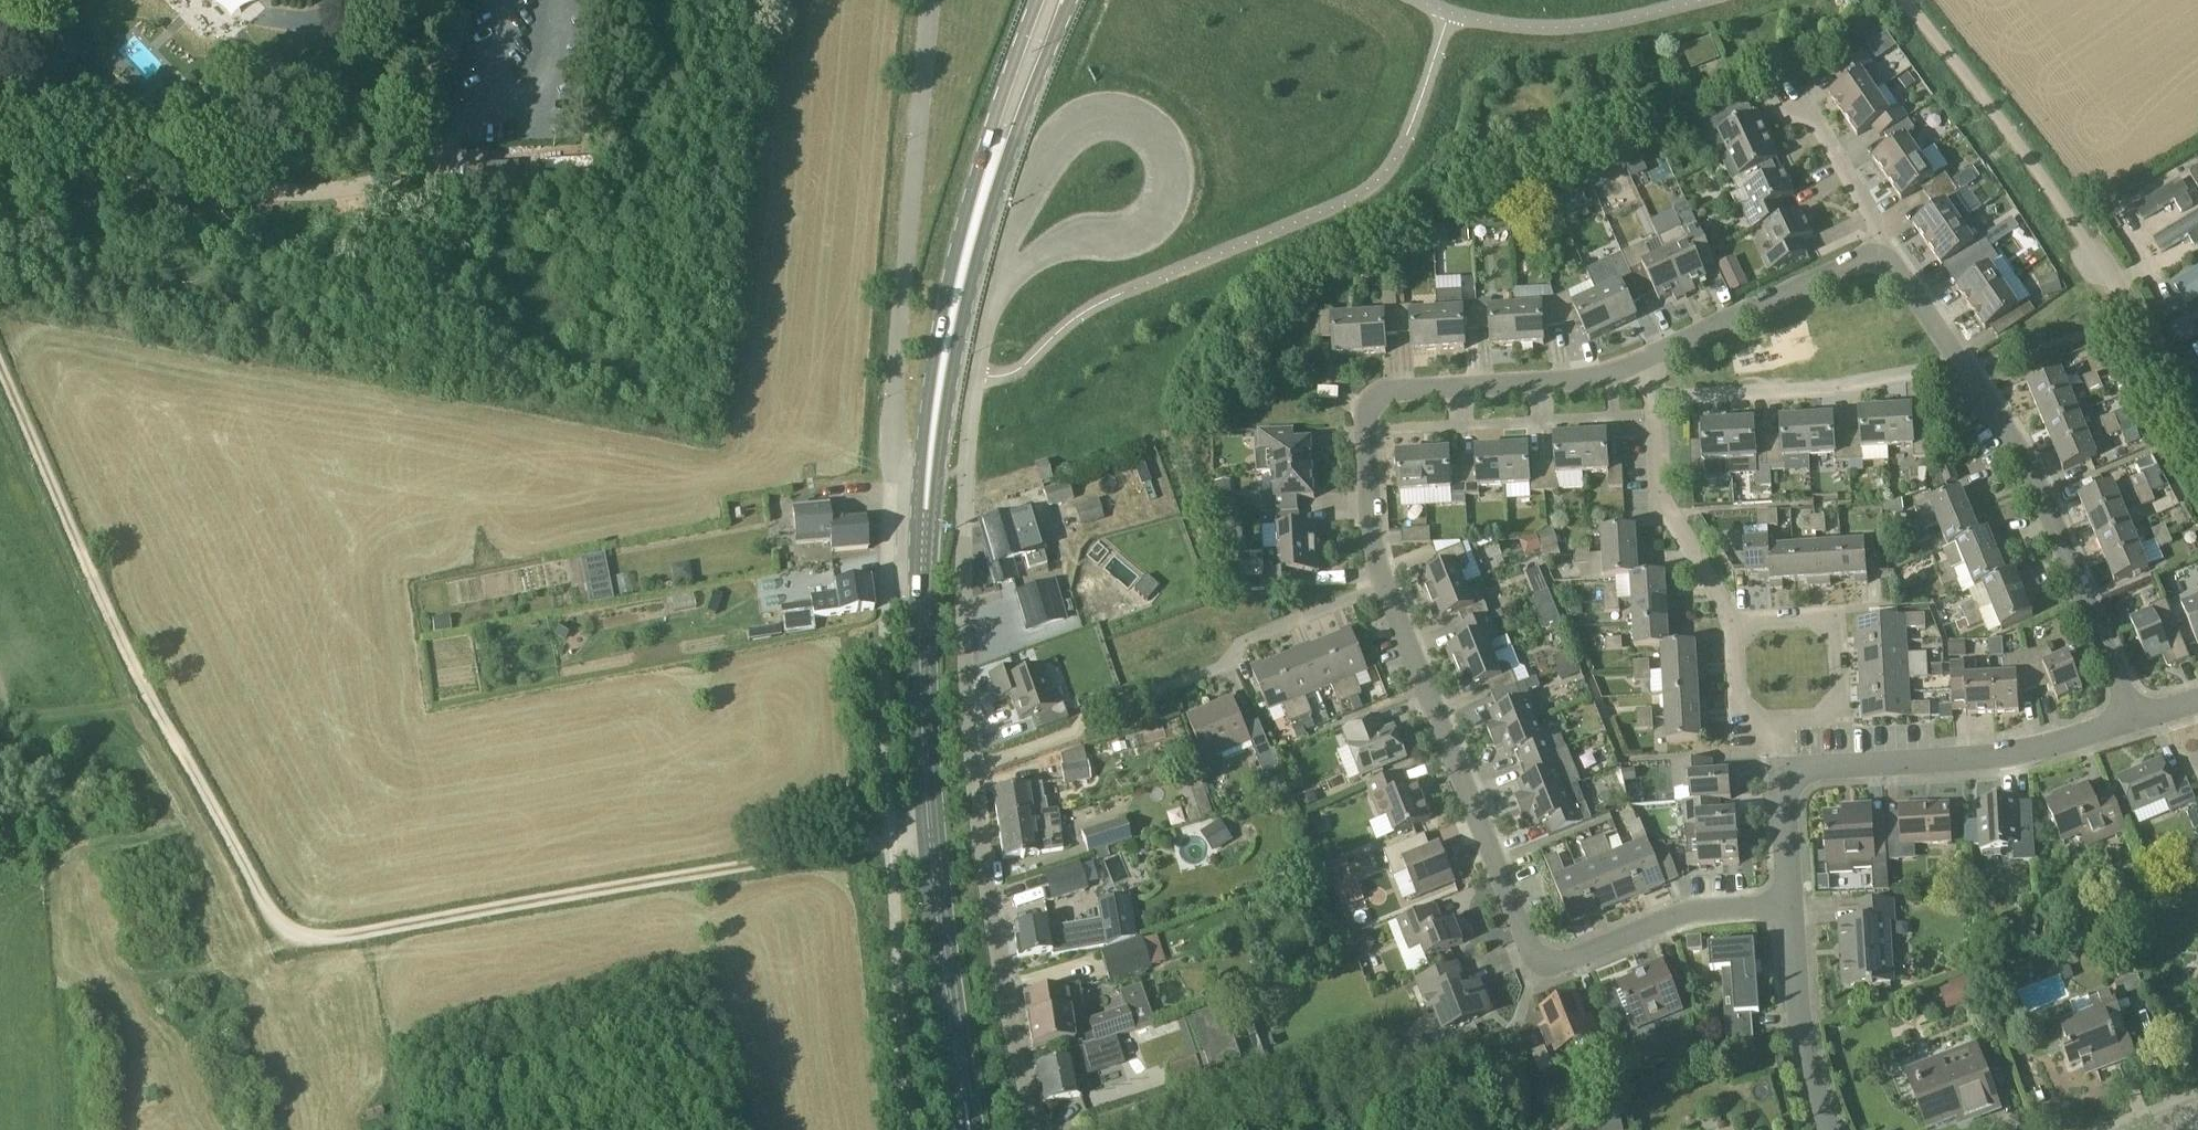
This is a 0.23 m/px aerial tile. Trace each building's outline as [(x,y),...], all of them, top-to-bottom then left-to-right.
[(9,26),(2,0),(1,0),(0,0),(0,28),(9,26)] [(431,67),(457,74),(471,22),(445,15),(431,67)] [(1713,37),(1685,48),(1694,69),(1721,58),(1713,37)] [(1876,93),(1885,86),(1863,54),(1841,70),(1848,81),(1830,94),(1844,115),(1876,93)] [(53,66),(41,58),(34,71),(42,75),(48,74),(53,66)] [(1907,90),(1916,83),(1909,72),(1899,79),(1907,90)] [(31,92),(45,93),(45,84),(41,79),(32,78),(31,92)] [(1885,86),(1876,93),(1844,115),(1858,136),(1877,123),(1885,134),(1907,118),(1885,86)] [(44,114),(48,107),(46,101),(37,96),(31,107),(44,114)] [(1729,154),(1770,135),(1765,122),(1761,124),(1757,114),(1737,123),(1732,111),(1736,109),(1736,108),(1706,122),(1712,135),(1719,132),(1729,154)] [(59,131),(59,122),(54,118),(45,118),(45,131),(59,131)] [(1888,178),(1920,156),(1906,136),(1915,129),(1907,118),(1885,134),(1892,145),(1873,158),(1888,178)] [(110,128),(102,132),(100,138),(104,147),(117,141),(110,128)] [(66,146),(79,141),(76,132),(69,130),(61,133),(66,146)] [(82,134),(81,148),(96,149),(97,140),(93,135),(82,134)] [(1773,149),(1776,148),(1770,135),(1729,154),(1740,177),(1733,180),(1739,193),(1746,189),(1764,181),(1764,180),(1758,168),(1778,159),(1773,149)] [(1620,153),(1620,154),(1627,169),(1643,162),(1636,147),(1636,146),(1620,153)] [(1928,197),(1951,182),(1943,170),(1949,166),(1935,146),(1920,156),(1888,178),(1902,199),(1921,186),(1928,197)] [(598,159),(544,162),(545,172),(598,169),(598,159)] [(1602,163),(1588,170),(1595,188),(1610,182),(1602,163)] [(1684,171),(1681,164),(1673,167),(1677,175),(1684,171)] [(2189,172),(2197,186),(2197,167),(2189,172)] [(1970,169),(1956,179),(1964,190),(1978,180),(1970,169)] [(1794,195),(1790,185),(1793,183),(1787,170),(1764,180),(1764,181),(1746,189),(1739,193),(1745,206),(1743,207),(1753,229),(1785,214),(1785,213),(1780,215),(1775,204),(1794,195)] [(1575,175),(1549,186),(1556,202),(1582,190),(1575,175)] [(2123,214),(2138,238),(2192,204),(2177,180),(2123,214)] [(1946,202),(1959,193),(1951,182),(1928,197),(1936,209),(1914,224),(1928,245),(1960,222),(1946,202)] [(1715,262),(1688,203),(1675,209),(1683,227),(1659,237),(1666,251),(1686,295),(1696,291),(1694,285),(1707,278),(1703,268),(1715,262)] [(1806,222),(1812,220),(1807,209),(1765,229),(1777,253),(1769,256),(1775,269),(1808,253),(1802,241),(1813,236),(1806,222)] [(1970,216),(1960,222),(1928,245),(1942,265),(1944,264),(1952,275),(1991,248),(1970,216)] [(1447,225),(1448,230),(1448,243),(1470,242),(1469,223),(1463,224),(1447,225)] [(1985,235),(1992,245),(2003,238),(1996,228),(1985,235)] [(2160,274),(2197,251),(2197,229),(2151,258),(2160,274)] [(1666,251),(1652,258),(1646,244),(1623,254),(1627,265),(1639,290),(1644,300),(1656,294),(1659,301),(1673,294),(1676,300),(1686,295),(1666,251)] [(1959,286),(1957,288),(1972,308),(2004,286),(1990,266),(1999,259),(1991,248),(1952,275),(1959,286)] [(1719,264),(1727,281),(1744,273),(1736,256),(1719,264)] [(1627,265),(1615,271),(1591,281),(1613,329),(1637,318),(1631,305),(1644,300),(1639,290),(1627,265)] [(1749,285),(1744,273),(1727,281),(1732,293),(1749,285)] [(2058,274),(2039,279),(2043,297),(2063,292),(2058,274)] [(2188,310),(2197,304),(2197,274),(2174,289),(2188,310)] [(1613,329),(1591,281),(1568,292),(1556,298),(1562,325),(1581,321),(1590,340),(1613,329)] [(2035,312),(2027,300),(2018,307),(2004,286),(1972,308),(1986,329),(2007,315),(2015,326),(2035,312)] [(1556,298),(1542,299),(1542,306),(1516,307),(1519,346),(1544,344),(1544,330),(1562,325),(1556,298)] [(1478,330),(1477,302),(1463,303),(1463,310),(1438,311),(1440,350),(1466,349),(1465,331),(1478,330)] [(1519,346),(1516,307),(1491,308),(1491,302),(1477,302),(1478,330),(1492,330),(1493,347),(1519,346)] [(1440,350),(1438,311),(1412,313),(1412,306),(1398,307),(1399,335),(1413,334),(1414,351),(1440,350)] [(1399,335),(1398,307),(1384,307),(1384,314),(1359,316),(1361,354),(1387,353),(1386,335),(1399,335)] [(1361,354),(1359,316),(1333,317),(1333,310),(1319,311),(1320,339),(1334,338),(1335,356),(1361,354)] [(2183,322),(2171,329),(2180,344),(2182,342),(2192,336),(2183,322)] [(2062,372),(2028,386),(2037,407),(2071,393),(2062,372)] [(2097,372),(2084,378),(2091,395),(2104,390),(2097,372)] [(2116,376),(2107,380),(2114,397),(2123,393),(2116,376)] [(2037,407),(2046,428),(2080,414),(2071,393),(2037,407)] [(1886,409),(1888,448),(1914,446),(1914,458),(1928,457),(1927,429),(1913,430),(1912,408),(1886,409)] [(1848,433),(1849,461),(1863,461),(1863,449),(1888,448),(1886,409),(1860,411),(1861,433),(1848,433)] [(2055,449),(2089,435),(2088,435),(2105,428),(2118,422),(2114,414),(2097,421),(2092,409),(2080,414),(2046,428),(2055,449)] [(2132,416),(2118,422),(2122,431),(2127,445),(2141,440),(2132,416)] [(1807,418),(1810,457),(1835,455),(1835,462),(1849,461),(1848,433),(1834,434),(1833,417),(1807,418)] [(1769,438),(1771,466),(1784,465),(1784,458),(1810,457),(1807,418),(1782,419),(1783,437),(1769,438)] [(1769,438),(1756,438),(1755,421),(1729,422),(1731,461),(1756,460),(1757,466),(1771,466),(1769,438)] [(1729,422),(1703,424),(1704,441),(1690,442),(1691,470),(1706,469),(1705,462),(1731,461),(1729,422)] [(2108,437),(2122,431),(2118,422),(2105,428),(2108,437)] [(1272,472),(1313,469),(1312,440),(1290,441),(1289,430),(1294,430),(1294,428),(1259,430),(1259,433),(1260,449),(1260,450),(1270,449),(1271,472),(1272,472)] [(1622,459),(1608,460),(1607,434),(1581,435),(1583,474),(1609,472),(1610,488),(1624,487),(1622,459)] [(1583,474),(1581,435),(1555,436),(1557,463),(1543,463),(1545,491),(1558,491),(1557,475),(1583,474)] [(2089,435),(2055,449),(2064,471),(2097,456),(2089,435)] [(1545,491),(1543,463),(1530,464),(1529,447),(1503,448),(1505,487),(1529,485),(1530,492),(1545,491)] [(1505,487),(1503,448),(1477,449),(1478,467),(1464,468),(1466,496),(1479,495),(1478,488),(1505,487)] [(1464,468),(1451,469),(1450,451),(1424,453),(1426,491),(1452,490),(1452,497),(1466,496),(1464,468)] [(1426,491),(1424,453),(1398,454),(1400,493),(1426,491)] [(2137,463),(2142,475),(2144,474),(2148,483),(2160,478),(2158,473),(2162,471),(2153,455),(2139,461),(2137,463)] [(1144,462),(1134,466),(1142,486),(1144,485),(1151,482),(1144,462)] [(1047,463),(1036,467),(1041,482),(1052,479),(1047,463)] [(1951,465),(1941,470),(1947,484),(1957,480),(1951,465)] [(1293,499),(1315,499),(1313,469),(1272,472),(1274,494),(1262,495),(1263,514),(1270,514),(1293,513),(1299,512),(1299,511),(1293,511),(1293,499)] [(2148,484),(2152,492),(2170,485),(2165,476),(2148,483),(2148,484)] [(1069,482),(1044,490),(1049,508),(1075,500),(1069,482)] [(2089,519),(2122,505),(2113,484),(2080,498),(2089,519)] [(2148,484),(2135,489),(2139,498),(2152,493),(2148,484)] [(1961,489),(1930,503),(1939,524),(1976,509),(1972,499),(1966,501),(1961,489)] [(2152,493),(2139,498),(2142,507),(2155,501),(2152,493)] [(1099,499),(1075,507),(1081,527),(1105,519),(1099,499)] [(1217,501),(1218,513),(1233,512),(1232,500),(1217,501)] [(2122,505),(2089,519),(2098,540),(2131,526),(2122,505)] [(865,520),(847,522),(847,518),(830,519),(829,506),(793,509),(797,546),(831,543),(832,553),(868,550),(868,546),(870,544),(869,537),(867,535),(865,520)] [(1976,509),(1939,524),(1948,547),(1979,534),(1975,523),(1981,520),(1976,509)] [(1767,512),(1768,527),(1779,526),(1778,511),(1767,512)] [(1767,512),(1757,512),(1758,528),(1768,527),(1767,512)] [(1279,550),(1318,548),(1316,524),(1293,525),(1293,513),(1270,514),(1271,527),(1262,527),(1264,551),(1279,550)] [(1262,514),(1262,527),(1271,527),(1270,514),(1263,514),(1262,514)] [(1037,530),(1041,528),(1040,526),(1031,529),(1027,515),(1015,518),(1014,515),(980,525),(998,585),(1019,578),(1015,565),(1024,563),(1022,557),(1044,551),(1037,530)] [(1908,516),(1887,517),(1887,538),(1908,538),(1908,516)] [(1815,517),(1805,518),(1806,533),(1816,533),(1815,517)] [(1815,517),(1816,533),(1826,532),(1825,517),(1815,517)] [(1912,536),(1927,530),(1923,521),(1909,527),(1912,536)] [(1536,537),(1542,551),(1559,546),(1554,531),(1552,524),(1537,535),(1536,537)] [(2165,525),(2152,531),(2156,540),(2169,534),(2165,525)] [(2106,561),(2140,547),(2131,526),(2098,540),(2106,561)] [(1603,554),(1644,551),(1644,540),(1637,541),(1636,528),(1602,530),(1603,554)] [(1430,529),(1428,529),(1410,530),(1402,530),(1403,544),(1431,543),(1430,529)] [(1927,530),(1912,536),(1916,546),(1931,540),(1927,530)] [(1999,540),(1993,542),(1988,530),(1979,534),(1948,547),(1949,548),(1957,545),(1966,566),(2003,550),(1999,540)] [(2169,534),(2156,540),(2160,548),(2173,543),(2169,534)] [(1866,552),(1876,551),(1875,535),(1864,536),(1864,543),(1841,544),(1843,578),(1855,578),(1856,584),(1868,583),(1866,552)] [(1536,537),(1527,540),(1532,554),(1542,551),(1536,537)] [(1230,550),(1244,549),(1243,538),(1229,539),(1230,550)] [(1771,581),(1768,540),(1744,542),(1746,576),(1759,575),(1760,581),(1771,581)] [(1793,548),(1770,549),(1769,540),(1768,540),(1771,581),(1771,590),(1784,589),(1783,582),(1795,581),(1793,548)] [(1841,544),(1817,546),(1820,586),(1831,586),(1831,579),(1843,578),(1841,544)] [(1461,574),(1467,572),(1470,565),(1462,545),(1437,555),(1441,568),(1421,576),(1422,580),(1419,581),(1424,593),(1427,592),(1430,599),(1466,585),(1461,574)] [(1590,545),(1574,546),(1575,556),(1590,555),(1590,545)] [(1562,556),(1559,546),(1542,551),(1544,557),(1562,556)] [(1820,586),(1817,546),(1793,548),(1795,581),(1808,581),(1808,587),(1820,586)] [(2140,547),(2106,561),(2115,582),(2149,568),(2140,547)] [(1295,574),(1319,573),(1318,548),(1279,550),(1264,551),(1266,590),(1303,588),(1303,586),(1296,587),(1295,574)] [(2003,550),(1966,566),(1975,587),(2006,574),(2002,564),(2008,561),(2003,550)] [(1644,551),(1603,554),(1605,579),(1631,577),(1631,576),(1639,576),(1638,564),(1645,564),(1644,551)] [(605,554),(580,558),(590,604),(613,599),(605,554)] [(1590,555),(1575,556),(1575,566),(1591,565),(1590,555)] [(1950,562),(1935,568),(1939,577),(1954,571),(1950,562)] [(1544,579),(1539,567),(1524,573),(1528,585),(1544,579)] [(1931,581),(1939,577),(1935,568),(1927,571),(1931,581)] [(1954,571),(1939,577),(1943,587),(1958,581),(1954,571)] [(2025,581),(2019,583),(2014,571),(2006,574),(1975,587),(1975,589),(1983,585),(1992,607),(2030,591),(2025,581)] [(1665,574),(1639,576),(1631,576),(1631,577),(1633,600),(1673,598),(1673,587),(1666,587),(1665,574)] [(870,579),(835,585),(836,594),(811,598),(812,605),(781,609),(785,636),(816,632),(814,619),(874,610),(870,579)] [(1231,581),(1231,591),(1244,590),(1243,580),(1231,581)] [(1053,583),(1018,594),(1029,631),(1064,621),(1053,583)] [(1482,596),(1475,593),(1470,595),(1466,585),(1430,599),(1432,606),(1430,607),(1434,619),(1437,618),(1439,622),(1460,613),(1465,626),(1490,615),(1482,596)] [(1563,589),(1564,603),(1575,602),(1574,588),(1563,589)] [(1619,591),(1603,592),(1604,602),(1620,601),(1619,591)] [(2030,591),(1992,607),(2002,629),(2033,616),(2028,605),(2034,602),(2030,591)] [(1549,592),(1534,598),(1535,601),(1532,603),(1543,631),(1546,630),(1548,633),(1564,627),(1549,592)] [(717,616),(723,596),(714,593),(707,612),(717,616)] [(2182,604),(2197,643),(2197,597),(2182,604)] [(1634,624),(1668,623),(1667,610),(1674,610),(1673,598),(1633,600),(1634,624)] [(2134,628),(2148,661),(2163,655),(2167,665),(2172,666),(2191,659),(2167,600),(2151,607),(2152,610),(2143,614),(2146,623),(2134,628)] [(1620,601),(1604,602),(1605,613),(1620,612),(1620,601)] [(1966,619),(1980,613),(1976,603),(1962,609),(1966,619)] [(1571,605),(1572,617),(1584,616),(1583,604),(1571,605)] [(1505,617),(1502,611),(1491,615),(1494,622),(1505,617)] [(1980,613),(1966,619),(1970,628),(1984,622),(1980,613)] [(1489,644),(1495,642),(1498,635),(1490,615),(1465,626),(1470,638),(1449,646),(1451,650),(1447,652),(1452,664),(1455,662),(1458,669),(1494,655),(1489,644)] [(1925,615),(1857,619),(1859,645),(1907,642),(1906,630),(1926,629),(1925,615)] [(562,622),(556,634),(566,640),(572,628),(562,622)] [(1662,646),(1676,646),(1675,635),(1669,635),(1668,623),(1634,624),(1636,649),(1662,647),(1662,646)] [(782,635),(780,625),(749,630),(751,641),(782,635)] [(1352,630),(1327,640),(1351,699),(1359,696),(1362,695),(1355,677),(1369,671),(1352,630)] [(1622,638),(1579,641),(1584,652),(1622,650),(1622,638)] [(482,651),(495,648),(493,639),(480,642),(475,643),(476,650),(481,649),(482,651)] [(1302,650),(1319,691),(1332,686),(1339,704),(1351,699),(1327,640),(1302,650)] [(1990,649),(1998,649),(1999,649),(1998,640),(1989,640),(1990,649)] [(1966,641),(1949,641),(1949,657),(1966,656),(1966,641)] [(1927,653),(1908,654),(1907,642),(1859,645),(1860,670),(1928,666),(1927,653)] [(1703,657),(1697,657),(1696,644),(1676,646),(1662,646),(1662,647),(1663,671),(1704,668),(1703,657)] [(1494,655),(1458,669),(1461,676),(1458,677),(1462,689),(1465,688),(1467,692),(1488,684),(1493,696),(1530,681),(1527,670),(1520,666),(1513,648),(1494,655)] [(2068,655),(2055,660),(2050,648),(2026,653),(2035,689),(2052,685),(2058,700),(2083,689),(2068,655)] [(1302,650),(1277,660),(1301,719),(1313,715),(1306,696),(1319,691),(1302,650)] [(1571,651),(1554,658),(1559,670),(1575,663),(1571,651)] [(1991,676),(1993,714),(2020,712),(2019,693),(2035,689),(2026,653),(2003,658),(2005,675),(1991,676)] [(1277,660),(1252,670),(1266,702),(1259,705),(1260,710),(1268,707),(1269,711),(1283,706),(1290,724),(1301,719),(1277,660)] [(1649,661),(1634,662),(1634,673),(1650,672),(1649,661)] [(1578,663),(1557,671),(1561,681),(1582,672),(1578,663)] [(1991,676),(1978,677),(1977,663),(1951,664),(1953,701),(1966,700),(1967,715),(1993,714),(1991,676)] [(1943,665),(1928,666),(1929,679),(1943,678),(1943,665)] [(1042,666),(1017,674),(1014,666),(989,675),(998,700),(1011,696),(1020,721),(1057,707),(1042,666)] [(1909,680),(1929,679),(1928,666),(1860,670),(1861,696),(1910,693),(1909,680)] [(1665,695),(1699,693),(1698,680),(1705,680),(1704,668),(1663,671),(1665,695)] [(1650,672),(1634,673),(1635,683),(1651,682),(1650,672)] [(1531,708),(1535,707),(1529,692),(1541,687),(1537,678),(1530,681),(1493,696),(1498,709),(1490,712),(1494,723),(1487,726),(1491,737),(1535,720),(1531,708)] [(1666,719),(1707,716),(1706,704),(1700,705),(1699,693),(1665,695),(1666,719)] [(1910,693),(1861,696),(1863,721),(1931,717),(1930,704),(1910,705),(1910,693)] [(1359,696),(1351,699),(1356,711),(1364,707),(1359,696)] [(1279,766),(1260,721),(1246,727),(1235,700),(1210,710),(1209,707),(1188,717),(1207,761),(1223,754),(1252,743),(1264,772),(1279,766)] [(1953,718),(1953,704),(1940,705),(1941,719),(1953,718)] [(1652,709),(1637,710),(1637,720),(1653,719),(1652,709)] [(1302,720),(1307,731),(1316,727),(1311,716),(1302,720)] [(1701,728),(1707,728),(1707,716),(1666,719),(1668,743),(1702,741),(1701,728)] [(1395,728),(1386,731),(1380,717),(1345,732),(1350,746),(1362,777),(1407,759),(1395,728)] [(1653,719),(1637,720),(1638,730),(1653,729),(1653,719)] [(1535,720),(1491,737),(1496,749),(1503,746),(1508,757),(1516,753),(1521,766),(1568,748),(1562,735),(1554,739),(1549,728),(1540,732),(1535,720)] [(1301,723),(1293,726),(1297,738),(1306,735),(1301,723)] [(1083,748),(1061,755),(1063,766),(1062,766),(1066,782),(1092,778),(1088,762),(1087,762),(1083,748)] [(1568,748),(1521,766),(1526,779),(1518,783),(1522,794),(1515,797),(1519,808),(1563,790),(1578,784),(1582,783),(1568,748)] [(2119,778),(2132,810),(2164,797),(2170,812),(2196,801),(2186,776),(2171,782),(2162,760),(2161,760),(2162,763),(2121,780),(2120,778),(2119,778)] [(1712,800),(1712,801),(1732,799),(1730,773),(1708,774),(1707,761),(1673,763),(1675,790),(1690,789),(1691,801),(1712,800)] [(1635,769),(1624,770),(1625,782),(1637,780),(1635,769)] [(1416,783),(1408,786),(1403,773),(1369,786),(1382,819),(1389,816),(1396,834),(1431,820),(1416,783)] [(1578,784),(1563,790),(1519,808),(1524,819),(1531,816),(1536,827),(1544,824),(1549,837),(1592,820),(1586,803),(1578,784)] [(998,820),(1033,815),(1033,816),(1048,814),(1046,800),(1044,800),(1042,785),(1028,786),(1028,787),(994,793),(998,820)] [(2112,794),(2110,794),(2113,800),(2096,807),(2088,786),(2072,792),(2071,789),(2054,796),(2056,799),(2047,803),(2064,845),(2082,837),(2086,849),(2128,831),(2112,794)] [(1320,802),(1315,791),(1296,798),(1301,810),(1320,802)] [(1608,791),(1600,794),(1604,803),(1612,800),(1608,791)] [(2003,844),(2020,843),(2020,838),(2019,814),(2018,798),(1983,800),(1984,811),(1979,812),(1981,850),(2003,849),(2003,844)] [(1698,841),(1739,838),(1737,812),(1713,814),(1712,801),(1712,800),(1691,801),(1691,802),(1685,802),(1687,841),(1698,841)] [(1900,805),(1902,845),(1915,844),(1951,842),(1949,805),(1920,806),(1920,804),(1900,805)] [(1211,805),(1187,812),(1190,822),(1214,815),(1211,805)] [(1886,841),(1873,842),(1871,806),(1842,808),(1843,814),(1826,815),(1828,851),(1829,863),(1829,875),(1854,873),(1854,862),(1873,861),(1874,891),(1889,890),(1888,862),(1887,846),(1886,841)] [(2193,828),(2197,826),(2197,816),(2196,811),(2187,814),(2193,828)] [(1624,817),(1628,826),(1638,822),(1634,813),(1624,817)] [(1059,825),(1050,827),(1048,814),(1033,816),(1033,815),(998,820),(1004,860),(1021,857),(1021,859),(1024,859),(1024,857),(1039,855),(1063,851),(1059,825)] [(1127,819),(1082,833),(1089,854),(1134,840),(1127,819)] [(1221,820),(1201,833),(1214,852),(1233,839),(1221,820)] [(1665,882),(1655,857),(1640,821),(1638,822),(1628,826),(1635,845),(1624,849),(1642,894),(1666,884),(1665,882)] [(1439,846),(1431,849),(1425,835),(1384,851),(1395,877),(1405,901),(1418,896),(1418,897),(1456,882),(1452,872),(1450,872),(1439,846)] [(1624,849),(1612,854),(1605,836),(1593,841),(1619,904),(1642,894),(1624,849)] [(1739,838),(1698,841),(1699,856),(1688,856),(1689,867),(1740,864),(1739,838)] [(2020,838),(2020,843),(2021,853),(2035,852),(2034,839),(2034,838),(2020,838)] [(1619,904),(1593,841),(1581,845),(1589,864),(1577,869),(1595,913),(1619,904)] [(1898,845),(1887,846),(1888,862),(1899,861),(1898,845)] [(1110,856),(1107,848),(1095,852),(1098,861),(1110,856)] [(1655,857),(1665,882),(1679,877),(1668,851),(1655,857)] [(1820,863),(1829,863),(1828,852),(1819,852),(1820,863)] [(1595,913),(1577,869),(1566,873),(1558,855),(1546,860),(1571,923),(1595,913)] [(1325,875),(1328,874),(1350,865),(1346,857),(1329,864),(1327,859),(1319,862),(1325,875)] [(1079,862),(1043,873),(1052,901),(1087,890),(1079,862)] [(1829,876),(1818,877),(1819,892),(1830,891),(1829,876)] [(1346,907),(1364,900),(1357,880),(1339,887),(1346,907)] [(1129,897),(1097,902),(1100,920),(1050,929),(1049,922),(1014,928),(1019,958),(1052,953),(1053,957),(1085,952),(1137,938),(1129,897)] [(1888,921),(1893,920),(1892,902),(1862,904),(1863,921),(1841,923),(1845,986),(1892,982),(1888,921)] [(1443,924),(1436,907),(1398,922),(1410,953),(1422,948),(1426,959),(1464,944),(1454,919),(1443,924)] [(1376,942),(1364,936),(1357,950),(1369,956),(1376,942)] [(1702,936),(1687,938),(1688,951),(1703,950),(1702,936)] [(1141,938),(1101,951),(1111,983),(1151,970),(1150,967),(1142,941),(1141,938)] [(1732,969),(1735,1014),(1732,1014),(1733,1041),(1754,1038),(1752,1014),(1760,1013),(1755,943),(1709,946),(1711,971),(1732,969)] [(1300,961),(1295,947),(1287,950),(1292,964),(1300,961)] [(1682,1010),(1662,961),(1633,973),(1635,977),(1619,983),(1622,992),(1605,999),(1615,1024),(1632,1017),(1637,1029),(1682,1010)] [(1480,984),(1462,991),(1459,983),(1464,981),(1457,965),(1418,981),(1429,1010),(1435,1008),(1444,1032),(1475,1020),(1474,1018),(1491,1012),(1480,984)] [(1973,974),(1949,983),(1951,987),(1957,1006),(1970,1002),(1965,988),(1976,985),(1973,974)] [(2139,975),(2115,984),(2120,997),(2144,989),(2139,975)] [(1079,986),(1046,991),(1024,995),(1032,1049),(1074,1042),(1154,1023),(1141,987),(1119,994),(1125,1012),(1089,1023),(1085,1023),(1079,986)] [(2063,1050),(2071,1068),(2080,1064),(2081,1064),(2093,1060),(2097,1071),(2115,1065),(2111,1053),(2120,1050),(2115,1037),(2109,1020),(2120,1015),(2125,1028),(2126,1028),(2121,1015),(2113,995),(2103,999),(2090,1003),(2094,1014),(2076,1020),(2060,1026),(2069,1048),(2063,1050)] [(1594,1018),(1585,1021),(1575,998),(1544,1011),(1550,1023),(1541,1027),(1551,1052),(1592,1035),(1600,1032),(1594,1018)] [(1193,1016),(1211,1070),(1242,1060),(1224,1005),(1193,1016)] [(1990,1019),(1976,1025),(1979,1035),(1994,1029),(1990,1019)] [(1116,1039),(1137,1032),(1135,1028),(1074,1048),(1075,1051),(1070,1053),(1072,1059),(1036,1066),(1044,1105),(1080,1097),(1077,1079),(1124,1065),(1116,1039)] [(1401,1042),(1404,1056),(1404,1060),(1417,1058),(1416,1055),(1413,1040),(1401,1042)] [(1701,1048),(1693,1041),(1682,1055),(1690,1061),(1701,1048)] [(1905,1069),(1928,1129),(1957,1119),(1959,1123),(2000,1108),(1976,1045),(1905,1069)] [(1197,1057),(1166,1067),(1172,1084),(1203,1073),(1197,1057)] [(1543,1078),(1547,1090),(1559,1085),(1554,1073),(1543,1078)] [(1611,1129),(1623,1129),(1620,1118),(1608,1121),(1611,1129)]
